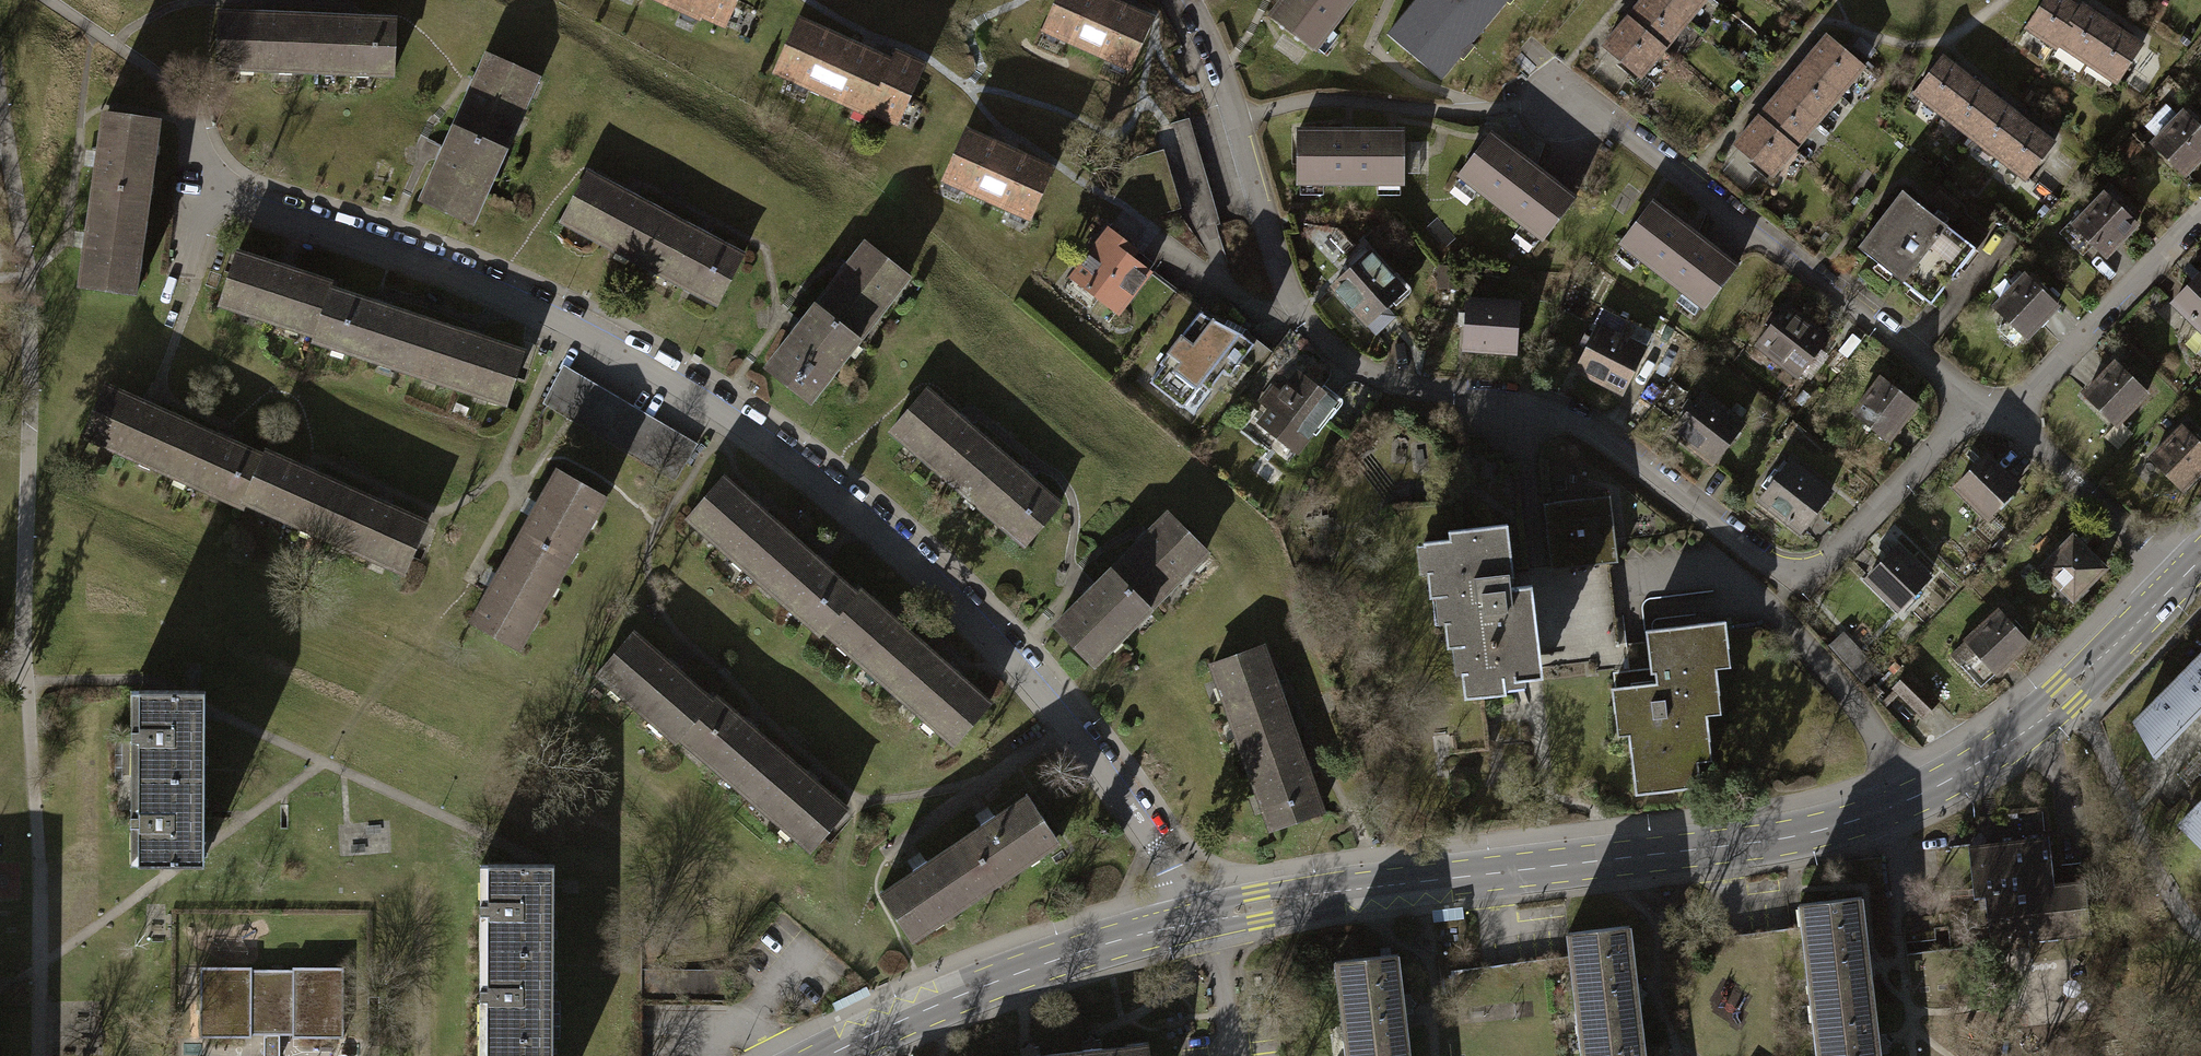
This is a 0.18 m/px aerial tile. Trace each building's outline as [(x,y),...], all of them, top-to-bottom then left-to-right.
[(696,16),(698,12),(722,23),(733,0),(660,0),(696,16)] [(1044,28),(1129,66),(1149,20),(1105,0),(1056,0),(1044,28)] [(1267,18),(1306,48),(1343,0),(1280,0),(1267,18)] [(1383,34),(1437,78),(1502,0),(1411,0),(1383,34)] [(1626,18),(1661,49),(1684,22),(1658,0),(1642,0),(1626,18)] [(1702,0),(1658,0),(1684,22),(1702,0)] [(2058,43),(2079,10),(2063,0),(2042,0),(2025,26),(2056,46),(2058,43)] [(2058,43),(2087,61),(2110,25),(2081,7),(2079,10),(2058,43)] [(216,67),(311,69),(311,44),(304,43),(304,18),(274,17),(274,13),(257,13),(257,17),(217,16),(216,67)] [(338,19),(304,18),(304,43),(311,44),(311,69),(393,70),(394,21),(355,20),(355,16),(338,16),(338,19)] [(1638,76),(1661,49),(1626,18),(1602,46),(1638,76)] [(890,63),(796,20),(774,69),(869,112),(870,109),(895,121),(921,64),(895,52),(890,63)] [(2140,45),(2110,25),(2087,61),(2117,80),(2140,45)] [(1827,37),(1804,64),(1838,93),(1861,66),(1827,37)] [(470,95),(454,129),(500,150),(535,76),(488,54),(477,78),(474,77),(467,94),(470,95)] [(1914,92),(1942,113),(1968,79),(1941,58),(1914,92)] [(1814,120),(1838,93),(1804,64),(1781,91),(1814,120)] [(1995,100),(1968,79),(1942,113),(1969,134),(1995,100)] [(1781,91),(1757,120),(1790,148),(1814,120),(1781,91)] [(1969,134),(1997,156),(2023,122),(1995,100),(1969,134)] [(119,194),(143,197),(154,118),(105,111),(99,153),(94,152),(92,166),(96,167),(92,198),(118,202),(119,194)] [(2155,143),(2184,172),(2200,155),(2200,133),(2183,115),(2155,143)] [(1153,135),(1157,149),(1174,209),(1178,221),(1192,233),(1200,230),(1215,224),(1184,119),(1159,126),(1153,135)] [(1768,174),(1790,148),(1757,120),(1735,146),(1768,174)] [(2052,144),(2023,122),(1997,156),(2025,178),(2052,144)] [(1402,128),(1296,128),(1296,182),(1402,182),(1402,128)] [(467,222),(500,150),(454,129),(445,147),(444,146),(437,161),(440,162),(422,201),(467,222)] [(963,131),(942,179),(1028,216),(1049,168),(963,131)] [(1571,198),(1489,134),(1458,173),(1540,238),(1571,198)] [(1146,217),(1174,209),(1157,149),(1137,155),(1131,164),(1146,217)] [(650,237),(662,215),(634,200),(636,197),(620,189),(619,191),(585,173),(561,218),(645,263),(657,241),(650,237)] [(2108,188),(2073,224),(2093,243),(2105,255),(2134,225),(2113,205),(2119,198),(2108,188)] [(1927,304),(1972,247),(1943,224),(1901,191),(1856,247),(1927,304)] [(118,202),(92,198),(87,233),(84,232),(82,246),(86,246),(80,288),(130,295),(143,197),(119,194),(118,202)] [(1734,266),(1653,202),(1622,241),(1703,305),(1734,266)] [(1954,211),(1943,224),(1972,247),(1983,234),(1954,211)] [(657,241),(645,263),(717,301),(740,257),(706,239),(708,236),(692,228),(691,231),(662,215),(650,237),(657,241)] [(2081,255),(2093,243),(2073,224),(2069,221),(2058,232),(2081,255)] [(1107,229),(1064,286),(1087,307),(1092,297),(1114,311),(1144,270),(1128,255),(1134,248),(1107,229)] [(839,278),(816,308),(855,339),(906,276),(865,244),(849,264),(847,263),(837,276),(839,278)] [(1401,289),(1363,246),(1343,263),(1350,271),(1333,286),(1366,324),(1379,313),(1376,311),(1401,289)] [(315,335),(330,291),(332,286),(291,272),(292,269),(276,264),(274,267),(235,254),(218,302),(315,335)] [(1457,280),(1457,266),(1439,266),(1439,280),(1457,280)] [(2173,301),(2200,328),(2200,273),(2173,301)] [(2024,276),(1995,305),(2026,335),(2055,306),(2024,276)] [(330,291),(315,335),(314,337),(409,369),(425,322),(385,308),(385,306),(369,300),(368,303),(330,291)] [(1516,301),(1466,299),(1466,312),(1458,312),(1458,323),(1465,323),(1464,349),(1514,351),(1516,301)] [(1825,336),(1787,305),(1777,317),(1770,312),(1763,321),(1770,326),(1757,344),(1795,374),(1825,336)] [(807,401),(855,339),(816,308),(803,324),(800,322),(790,334),(793,336),(767,369),(807,401)] [(1161,367),(1149,382),(1181,407),(1199,383),(1208,390),(1223,371),(1227,374),(1251,343),(1239,334),(1198,312),(1158,364),(1161,367)] [(1624,319),(1616,334),(1642,347),(1649,332),(1624,319)] [(425,322),(409,369),(505,401),(521,353),(480,340),(481,337),(466,332),(465,335),(425,322)] [(1620,391),(1642,347),(1616,334),(1598,325),(1576,369),(1620,391)] [(2114,363),(2084,393),(2115,423),(2145,393),(2114,363)] [(563,373),(545,404),(669,476),(687,446),(563,373)] [(1270,387),(1260,400),(1307,435),(1333,400),(1297,373),(1280,395),(1270,387)] [(1884,382),(1880,379),(1854,411),(1888,437),(1914,404),(1893,387),(1897,382),(1889,375),(1884,382)] [(173,445),(183,422),(153,409),(154,406),(140,399),(138,403),(101,386),(81,432),(169,471),(179,448),(173,445)] [(974,467),(990,448),(965,426),(967,424),(954,413),(953,414),(924,390),(891,429),(964,490),(980,472),(974,467)] [(1740,421),(1702,392),(1672,431),(1710,461),(1740,421)] [(179,448),(169,471),(242,504),(244,498),(263,457),(229,442),(230,440),(213,432),(211,435),(183,422),(173,445),(179,448)] [(2150,457),(2183,488),(2200,470),(2200,447),(2180,426),(2150,457)] [(980,472),(964,490),(1025,542),(1057,504),(1028,480),(1030,477),(1017,466),(1015,468),(990,448),(974,467),(980,472)] [(333,509),(343,488),(312,474),(313,471),(301,465),(299,469),(264,454),(263,457),(244,498),(330,536),(341,513),(333,509)] [(2015,485),(1985,455),(1956,485),(1986,515),(2015,485)] [(1827,489),(1787,461),(1759,499),(1798,528),(1827,489)] [(541,552),(563,564),(602,494),(558,470),(540,503),(535,500),(527,514),(531,516),(514,545),(537,558),(541,552)] [(770,555),(787,535),(763,515),(765,512),(751,500),(750,502),(721,477),(686,517),(759,579),(775,560),(770,555)] [(341,513),(330,536),(404,569),(424,523),(388,507),(389,504),(375,498),(374,502),(343,488),(333,509),(341,513)] [(1608,495),(1541,502),(1549,571),(1615,563),(1608,495)] [(1138,545),(1111,572),(1146,607),(1204,549),(1168,513),(1149,533),(1146,531),(1135,542),(1138,545)] [(1506,522),(1447,529),(1448,537),(1421,540),(1422,547),(1430,546),(1432,569),(1425,569),(1429,597),(1445,595),(1448,621),(1442,622),(1445,646),(1461,644),(1464,671),(1458,672),(1461,697),(1506,691),(1505,681),(1541,676),(1530,583),(1510,585),(1508,573),(1513,572),(1506,522)] [(823,627),(853,592),(823,567),(826,564),(813,553),(811,555),(787,535),(770,555),(775,560),(759,579),(820,631),(823,627)] [(2072,537),(2042,567),(2062,587),(2053,595),(2064,606),(2103,567),(2072,537)] [(537,558),(514,545),(498,575),(494,573),(487,586),(490,588),(470,623),(516,649),(563,564),(541,552),(537,558)] [(1927,576),(1897,547),(1868,577),(1897,606),(1927,576)] [(1091,663),(1146,607),(1111,572),(1097,585),(1094,582),(1082,594),(1085,597),(1055,627),(1091,663)] [(904,662),(919,645),(896,625),(899,622),(886,611),(884,613),(855,589),(853,592),(823,627),(894,688),(911,668),(904,662)] [(1997,611),(1950,654),(1980,686),(2027,643),(1997,611)] [(1725,646),(1723,621),(1646,629),(1650,671),(1655,671),(1657,683),(1610,688),(1612,711),(1626,710),(1634,791),(1699,784),(1695,744),(1707,742),(1702,696),(1717,695),(1712,647),(1725,646)] [(1844,631),(1828,645),(1857,678),(1873,664),(1844,631)] [(679,734),(708,700),(676,672),(678,669),(665,657),(662,661),(630,633),(597,671),(675,738),(679,734)] [(911,668),(894,688),(954,740),(987,702),(957,677),(959,674),(948,665),(946,668),(919,645),(904,662),(911,668)] [(1212,662),(1244,753),(1269,745),(1266,736),(1289,728),(1278,697),(1281,696),(1275,681),(1273,682),(1260,645),(1212,662)] [(2200,710),(2200,655),(2173,682),(2200,710)] [(1907,674),(1894,687),(1922,714),(1935,701),(1907,674)] [(2200,710),(2173,682),(2134,721),(2154,754),(2200,710)] [(138,776),(204,775),(203,701),(203,689),(181,689),(139,689),(140,727),(130,727),(130,741),(137,741),(138,776)] [(708,700),(679,734),(749,794),(766,775),(760,770),(776,751),(751,729),(754,726),(742,716),(739,719),(712,696),(708,700)] [(1299,758),(1289,728),(1266,736),(1269,745),(1244,753),(1270,828),(1318,811),(1306,775),(1308,774),(1302,757),(1299,758)] [(766,775),(749,794),(810,847),(844,809),(814,784),(816,781),(802,769),(800,771),(776,751),(760,770),(766,775)] [(204,775),(138,776),(138,812),(129,812),(129,824),(138,824),(138,862),(204,862),(204,775)] [(979,828),(951,847),(965,869),(973,864),(986,884),(1053,840),(1025,797),(992,818),(989,815),(977,824),(979,828)] [(2179,825),(2200,847),(2200,803),(2179,825)] [(2053,889),(2053,884),(2048,837),(1969,846),(1975,898),(1986,896),(2053,889)] [(905,937),(986,884),(973,864),(965,869),(951,847),(923,865),(921,862),(909,870),(911,874),(878,895),(905,937)] [(485,949),(552,949),(551,863),(486,863),(486,901),(477,901),(477,912),(485,912),(485,949)] [(2053,889),(1986,896),(1991,943),(2090,933),(2084,881),(2053,884),(2053,889)] [(1807,984),(1809,1002),(1871,995),(1869,975),(1873,974),(1872,969),(1876,963),(1871,959),(1871,953),(1867,954),(1865,937),(1861,937),(1859,920),(1863,920),(1860,895),(1798,902),(1801,926),(1805,926),(1809,961),(1812,983),(1807,984)] [(1575,1013),(1577,1031),(1639,1024),(1637,1004),(1641,1003),(1640,998),(1644,992),(1639,988),(1638,982),(1635,983),(1633,966),(1629,966),(1627,949),(1631,949),(1628,924),(1566,931),(1569,955),(1573,955),(1577,990),(1580,1012),(1575,1013)] [(1686,975),(1809,961),(1805,926),(1801,926),(1682,940),(1686,975)] [(486,1035),(552,1034),(552,949),(485,949),(486,986),(477,986),(477,997),(486,997),(486,1035)] [(1345,1055),(1369,1055),(1408,1051),(1406,1032),(1402,1031),(1400,1013),(1412,1012),(1411,1007),(1415,1002),(1410,997),(1409,993),(1398,994),(1396,977),(1400,976),(1397,951),(1334,959),(1337,983),(1342,982),(1346,1018),(1348,1040),(1343,1040),(1345,1055)] [(1454,1004),(1577,990),(1573,955),(1569,955),(1450,969),(1454,1004)] [(341,970),(199,969),(199,1034),(264,1034),(279,1034),(341,1035),(341,970)] [(729,969),(640,970),(641,1005),(730,1004),(729,969)] [(1875,1054),(1887,1052),(1887,1047),(1891,1042),(1886,1039),(1885,1033),(1872,1035),(1870,1017),(1874,1017),(1871,995),(1809,1002),(1811,1023),(1818,1022),(1822,1055),(1875,1055),(1875,1054)] [(1638,1046),(1642,1046),(1639,1024),(1577,1031),(1579,1052),(1586,1051),(1586,1055),(1639,1055),(1638,1046)] [(264,1034),(264,1055),(279,1055),(279,1034),(264,1034)] [(486,1035),(486,1055),(552,1055),(552,1034),(486,1035)] [(1061,1055),(1147,1055),(1146,1041),(1124,1043),(1124,1048),(1101,1051),(1099,1039),(1096,1039),(1090,1035),(1085,1040),(1080,1041),(1081,1053),(1061,1055)] [(1038,1046),(1033,1046),(1027,1042),(1023,1047),(1019,1048),(1020,1055),(1039,1055),(1038,1046)]
